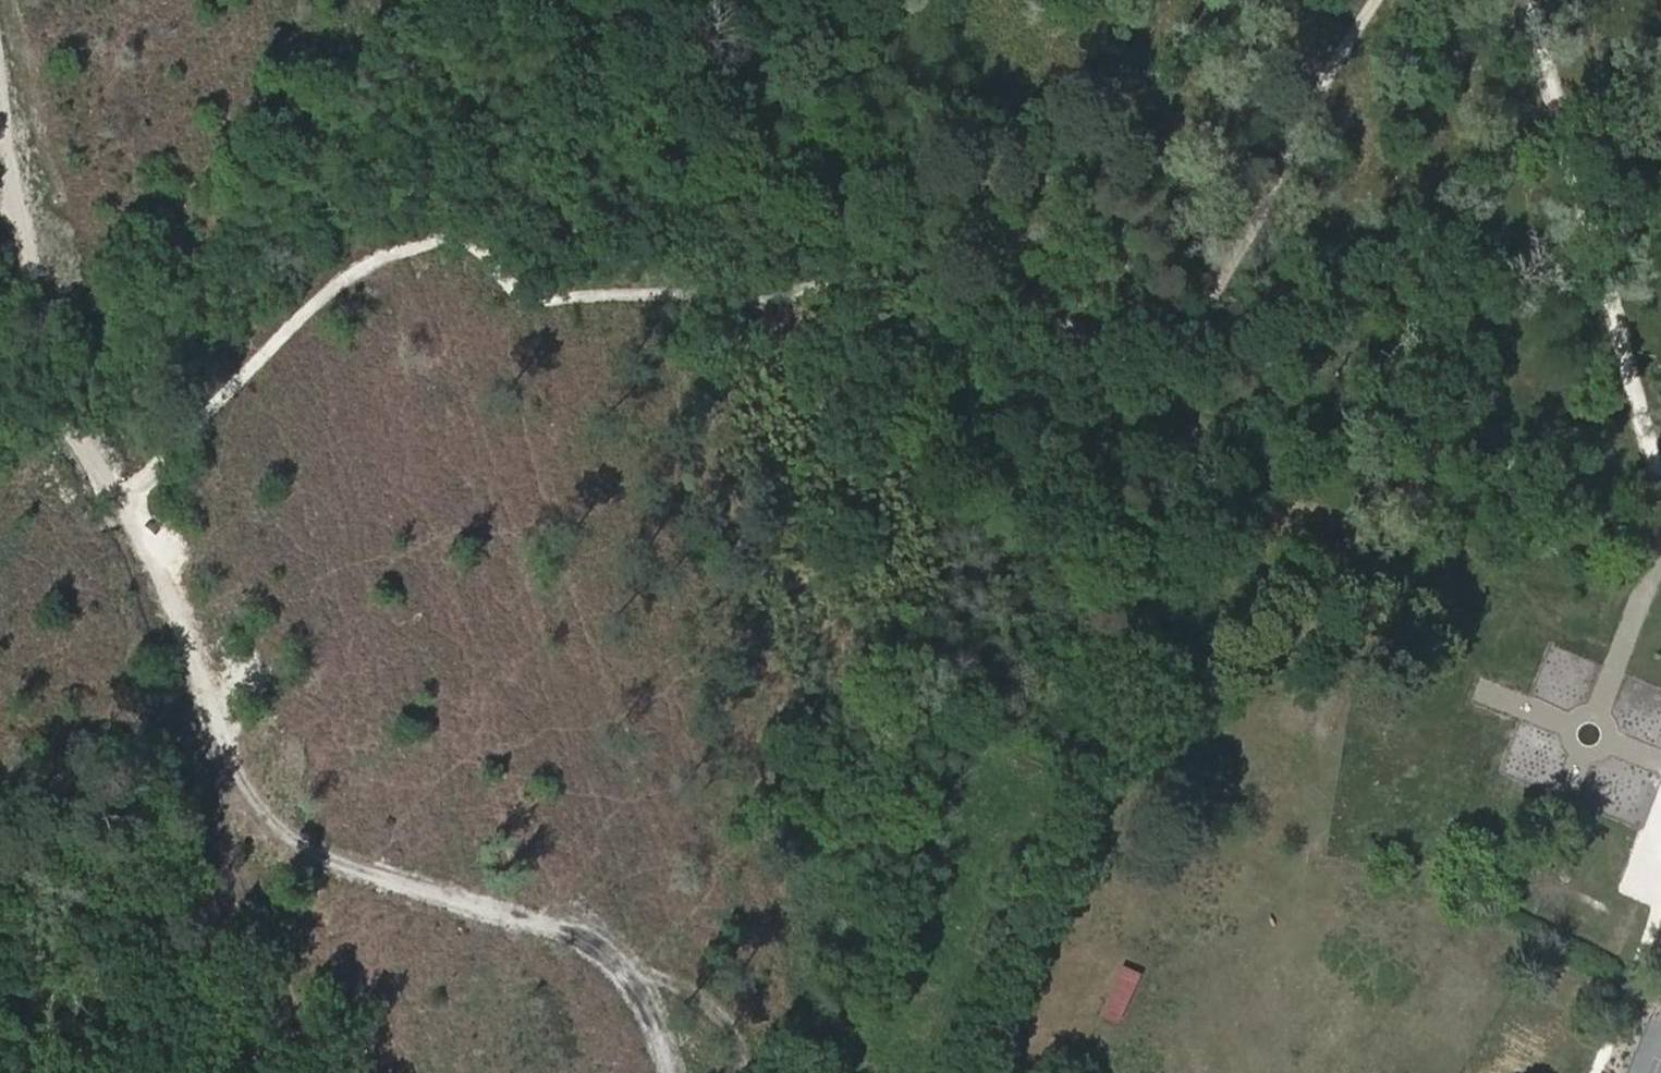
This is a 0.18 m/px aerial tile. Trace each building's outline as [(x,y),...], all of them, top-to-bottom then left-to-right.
[(1100,1013),(1124,1020),(1138,969),(1114,962),(1100,1013)]
